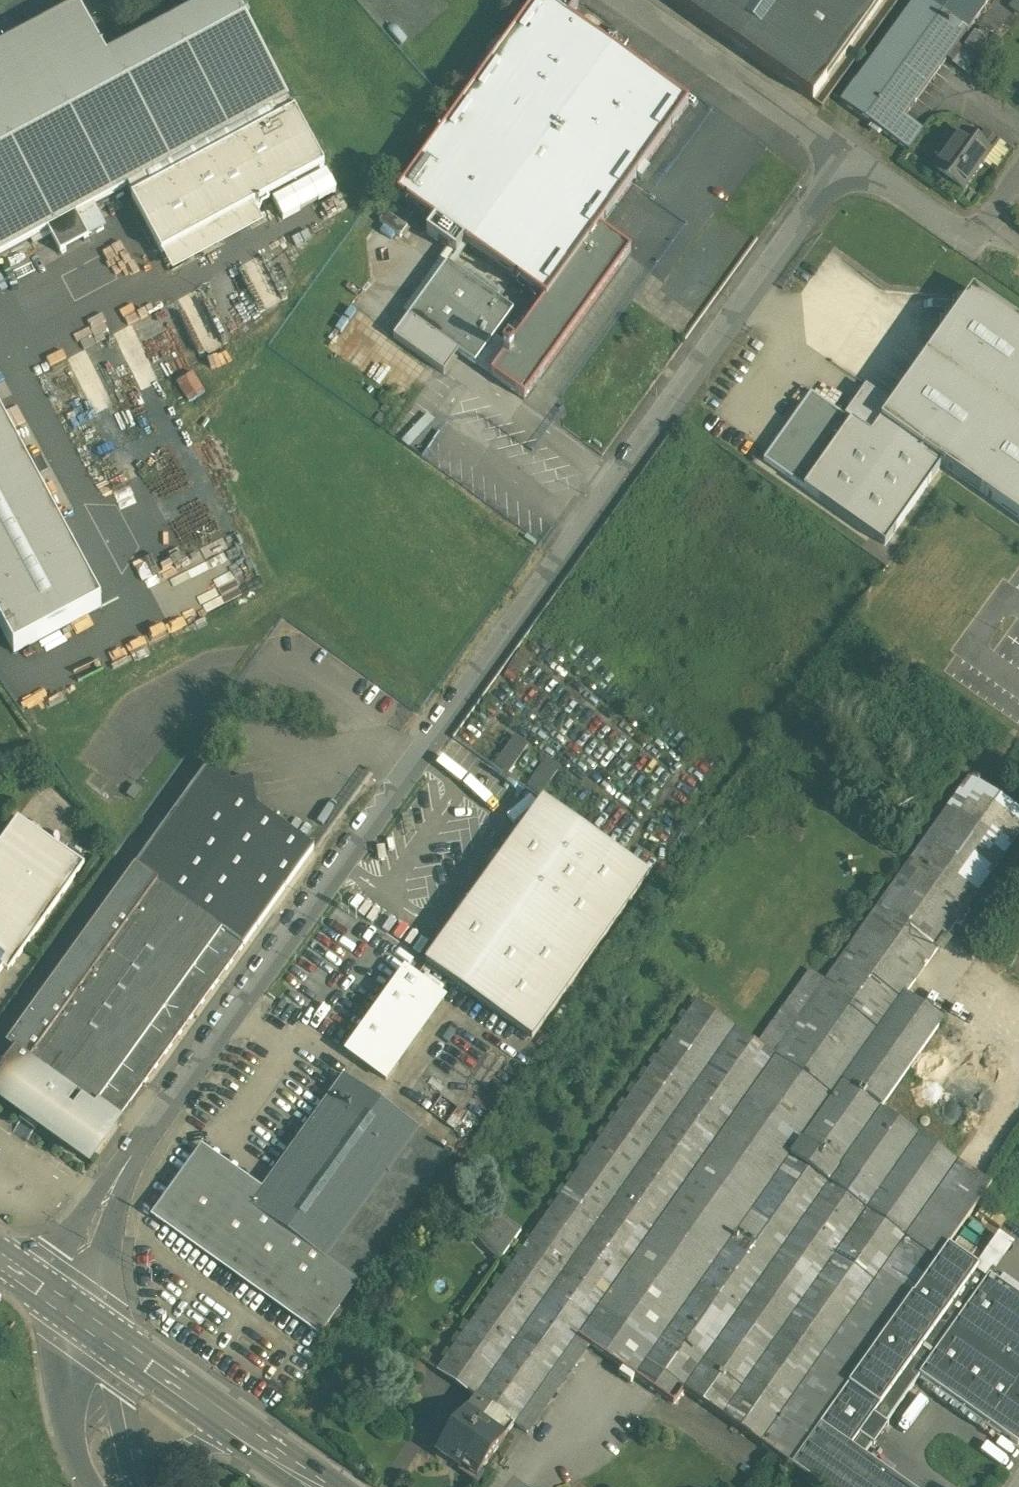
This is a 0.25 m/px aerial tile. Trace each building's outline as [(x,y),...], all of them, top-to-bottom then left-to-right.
[(0,50),(0,185),(30,241),(49,231),(76,216),(128,189),(290,103),(235,0),(222,0),(115,56),(109,60),(71,80),(43,27),(0,50)] [(558,12),(566,1),(565,0),(539,0),(398,196),(463,243),(546,302),(578,323),(630,251),(599,228),(670,130),(598,78),(616,54),(558,12)] [(813,102),(885,0),(667,0),(813,102)] [(857,82),(856,81),(841,101),(909,151),(925,130),(906,117),(990,0),(916,0),(857,82)] [(101,46),(81,7),(43,27),(71,80),(109,60),(101,46)] [(988,43),(977,34),(967,48),(978,56),(988,43)] [(108,42),(101,46),(109,60),(115,56),(108,42)] [(688,105),(616,54),(598,78),(670,130),(688,105)] [(290,103),(128,189),(133,199),(163,256),(216,227),(223,240),(250,225),(244,213),(326,169),(295,113),(290,103)] [(991,152),(964,133),(952,150),(951,151),(955,153),(948,163),(940,174),(964,191),(991,152)] [(952,150),(943,144),(936,154),(948,163),(955,153),(951,151),(952,150)] [(0,185),(0,257),(30,241),(0,185)] [(76,216),(49,231),(61,255),(89,240),(76,216)] [(463,243),(435,222),(427,234),(455,254),(463,243)] [(514,311),(448,264),(409,317),(476,365),(514,311)] [(965,290),(886,404),(876,418),(943,464),(1018,518),(1018,327),(965,290)] [(578,323),(546,302),(493,375),(524,398),(578,323)] [(199,375),(182,381),(188,400),(205,394),(199,375)] [(876,418),(886,404),(865,390),(844,420),(808,396),(764,460),(886,546),(943,464),(876,418)] [(14,656),(101,611),(0,421),(0,630),(14,656)] [(516,737),(497,763),(509,772),(528,745),(516,737)] [(548,759),(530,786),(541,794),(560,767),(548,759)] [(212,762),(136,867),(245,945),(315,847),(258,806),(254,778),(232,781),(229,760),(212,762)] [(773,1055),(758,1045),(725,1021),(697,1002),(455,1348),(491,1374),(475,1396),(467,1408),(505,1435),(515,1421),(516,1422),(537,1390),(576,1332),(588,1341),(637,1375),(844,1082),(906,992),(1018,833),(1018,811),(1007,802),(970,776),(825,981),(773,1055)] [(1012,795),(1007,802),(1018,811),(1018,800),(1012,795)] [(544,800),(426,964),(532,1039),(649,875),(544,800)] [(0,844),(0,973),(6,964),(11,967),(84,866),(18,820),(0,844)] [(136,867),(8,1045),(18,1053),(117,1124),(245,945),(136,867)] [(810,971),(758,1045),(773,1055),(825,981),(810,971)] [(445,1000),(405,972),(348,1054),(387,1082),(445,1000)] [(906,992),(844,1082),(881,1108),(944,1019),(906,992)] [(731,1012),(704,993),(697,1002),(725,1021),(731,1012)] [(18,1053),(7,1069),(4,1067),(0,1072),(0,1095),(30,1116),(26,1121),(34,1126),(37,1122),(91,1161),(117,1124),(18,1053)] [(451,1153),(346,1078),(253,1207),(197,1166),(161,1215),(323,1331),(451,1153)] [(844,1082),(647,1361),(685,1388),(761,1441),(884,1267),(958,1162),(881,1108),(844,1082)] [(958,1162),(884,1267),(917,1291),(949,1244),(991,1184),(959,1161),(958,1162)] [(522,1230),(496,1213),(489,1222),(476,1229),(475,1234),(501,1261),(522,1230)] [(980,1266),(949,1244),(917,1291),(914,1295),(944,1316),(980,1266)] [(944,1316),(875,1415),(887,1423),(921,1374),(920,1374),(991,1273),(980,1266),(944,1316)] [(917,1291),(884,1267),(761,1441),(760,1443),(793,1466),(794,1465),(823,1424),(914,1295),(917,1291)] [(920,1374),(921,1374),(1018,1444),(1018,1293),(991,1273),(920,1374)] [(914,1295),(823,1424),(853,1445),(875,1415),(944,1316),(914,1295)] [(576,1332),(537,1390),(549,1399),(588,1341),(576,1332)] [(491,1374),(455,1348),(439,1371),(475,1396),(491,1374)] [(685,1388),(647,1361),(637,1375),(675,1402),(685,1388)] [(549,1399),(537,1390),(516,1422),(529,1430),(549,1399)] [(466,1407),(439,1447),(479,1476),(506,1436),(505,1435),(467,1408),(466,1407)] [(823,1424),(794,1465),(825,1486),(912,1486),(853,1445),(823,1424)]
